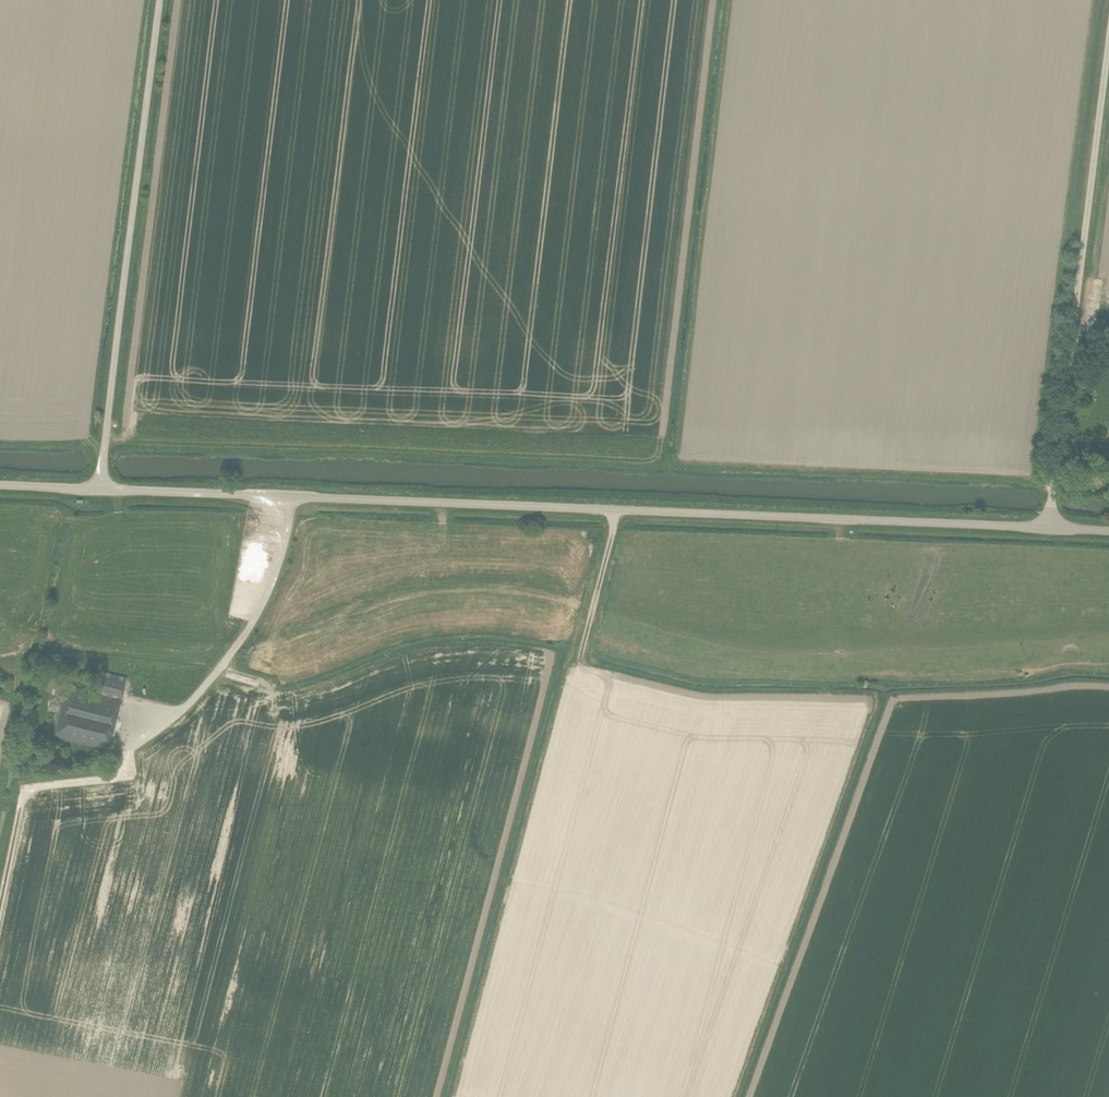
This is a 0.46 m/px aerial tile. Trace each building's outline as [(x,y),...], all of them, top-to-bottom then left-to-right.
[(126,677),(101,671),(96,692),(74,687),(75,685),(63,682),(63,680),(54,678),(50,698),(59,701),(59,699),(62,700),(53,734),(109,749),(126,677)]
